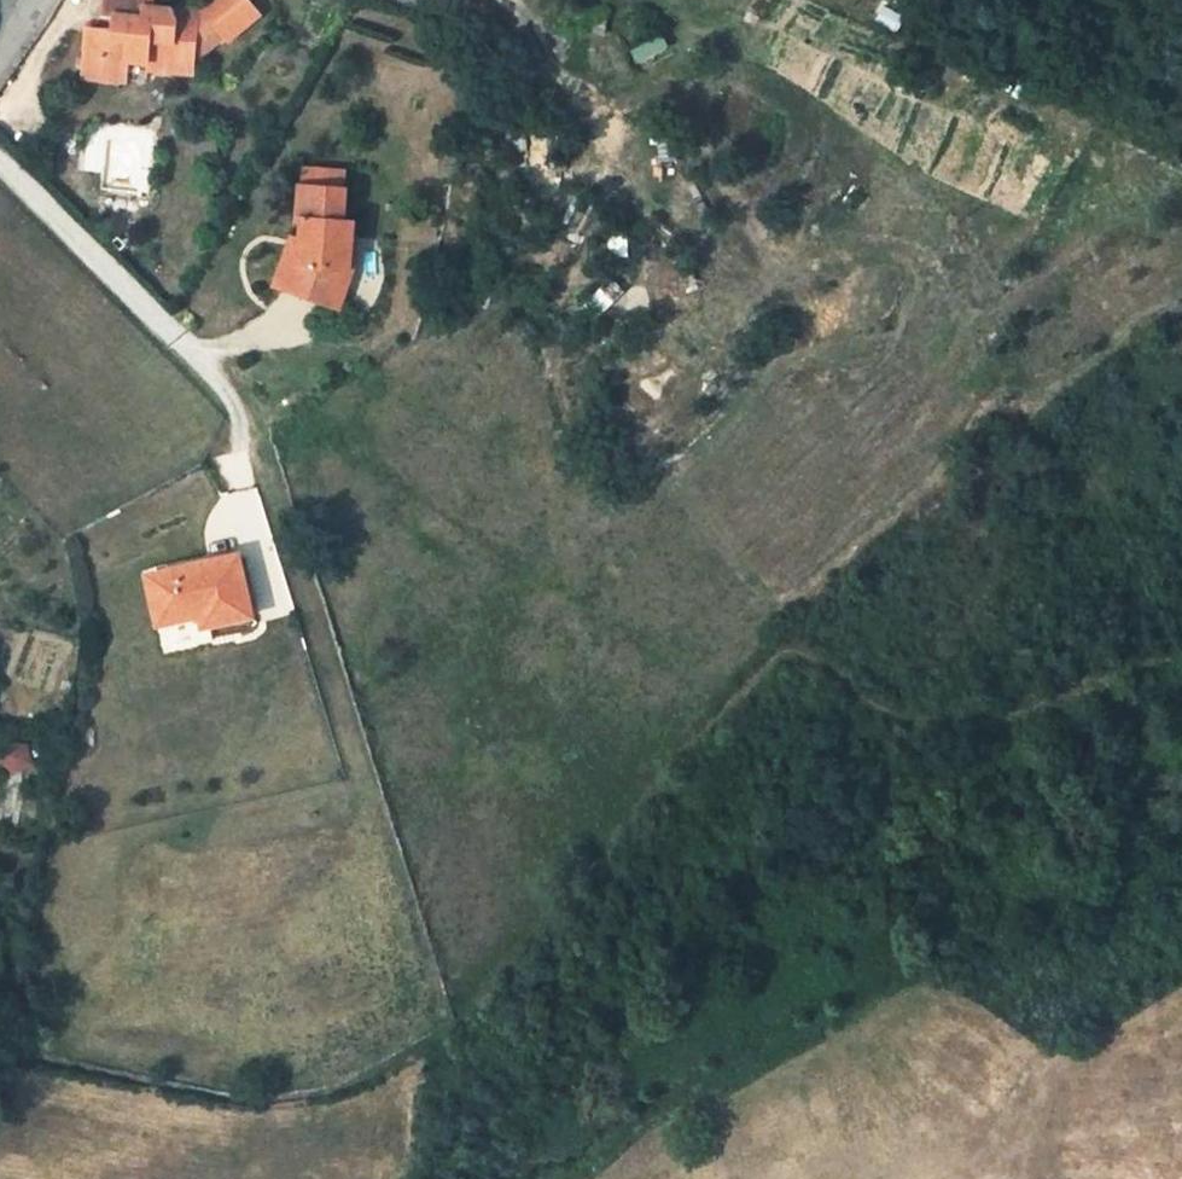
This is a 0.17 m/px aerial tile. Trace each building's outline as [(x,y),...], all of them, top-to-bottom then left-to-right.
[(102,20),(111,20),(111,36),(101,36),(84,35),(82,63),(101,64),(99,82),(124,84),(124,74),(125,66),(145,67),(145,74),(171,76),(171,68),(192,68),(194,27),(176,26),(170,15),(151,13),(151,0),(103,0),(102,20)] [(243,0),(216,0),(201,13),(225,43),(243,29),(239,24),(253,12),(243,0)] [(197,16),(170,15),(176,26),(194,27),(192,68),(225,43),(201,13),(197,16)] [(102,20),(101,36),(111,36),(111,20),(102,20)] [(99,82),(101,64),(82,63),(81,81),(99,82)] [(124,74),(145,74),(145,67),(125,66),(124,74)] [(191,77),(192,68),(171,68),(171,76),(191,77)] [(304,189),(341,192),(342,175),(305,173),(304,189)] [(346,192),(341,192),(304,189),(299,188),(296,219),(304,219),(301,239),(300,248),(284,255),(277,277),(275,286),(336,308),(349,268),(354,225),(343,223),(346,192)] [(284,255),(300,248),(301,239),(289,238),(284,255)] [(282,404),(274,410),(279,416),(286,411),(282,404)] [(209,626),(252,616),(237,552),(145,573),(156,620),(196,611),(195,606),(204,604),(209,626)]
